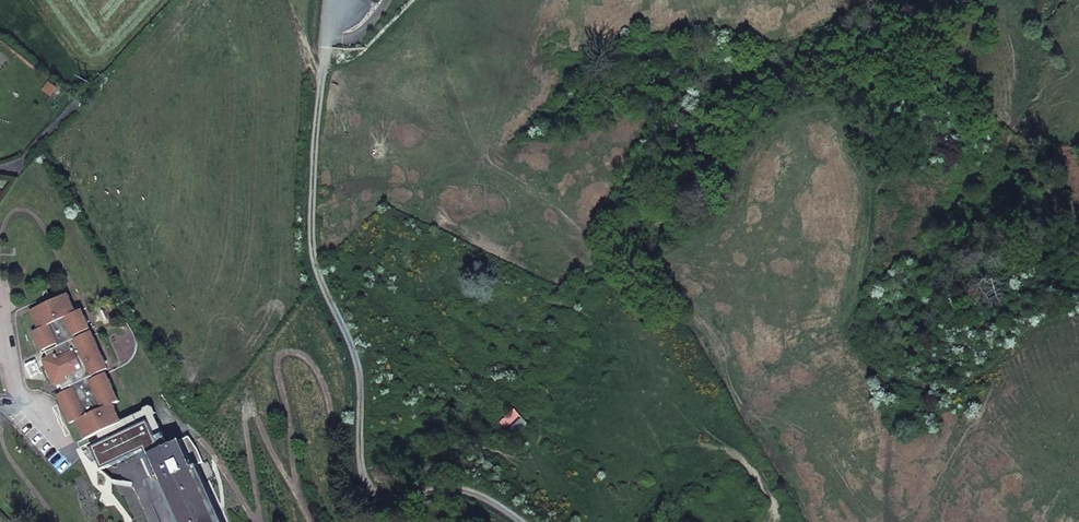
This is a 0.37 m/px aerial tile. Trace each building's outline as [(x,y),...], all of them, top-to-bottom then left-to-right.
[(70,298),(68,294),(31,311),(33,315),(36,316),(35,317),(37,322),(39,322),(38,326),(39,329),(34,331),(36,334),(37,334),(36,337),(40,345),(43,346),(42,348),(43,350),(57,344),(58,347),(46,352),(49,358),(45,359),(44,362),(47,368),(50,369),(49,371),(51,375),(53,376),(51,379),(54,384),(58,386),(61,384),(64,389),(71,386),(73,389),(59,395),(60,397),(62,398),(61,401),(64,408),(67,409),(66,411),(68,415),(70,416),(69,419),(71,423),(76,421),(78,424),(81,426),(80,427),(82,431),(84,432),(83,435),(85,439),(89,437),(99,433),(122,423),(120,418),(117,417),(118,415),(116,411),(114,411),(116,408),(114,404),(120,402),(118,397),(115,396),(116,394),(114,390),(112,390),(113,386),(110,379),(107,378),(107,376),(106,374),(95,379),(94,376),(108,370),(107,367),(105,366),(107,363),(103,356),(100,355),(101,353),(99,348),(97,348),(99,345),(95,337),(92,336),(93,335),(91,332),(77,339),(76,336),(90,329),(89,327),(88,326),(89,323),(85,315),(82,314),(83,313),(82,310),(77,312),(75,309),(72,307),(73,306),(71,302),(69,301),(70,298)] [(122,423),(99,433),(101,438),(104,439),(108,437),(109,435),(147,418),(150,419),(161,445),(160,447),(161,448),(170,444),(169,444),(167,443),(155,416),(156,414),(154,409),(151,408),(146,410),(145,412),(122,423)] [(517,410),(504,421),(518,438),(531,427),(517,410)] [(91,443),(89,437),(85,439),(79,442),(81,447),(91,443)] [(190,437),(181,441),(193,468),(204,463),(198,450),(190,437)] [(161,450),(150,454),(181,521),(218,521),(193,468),(181,441),(170,446),(161,450)]
